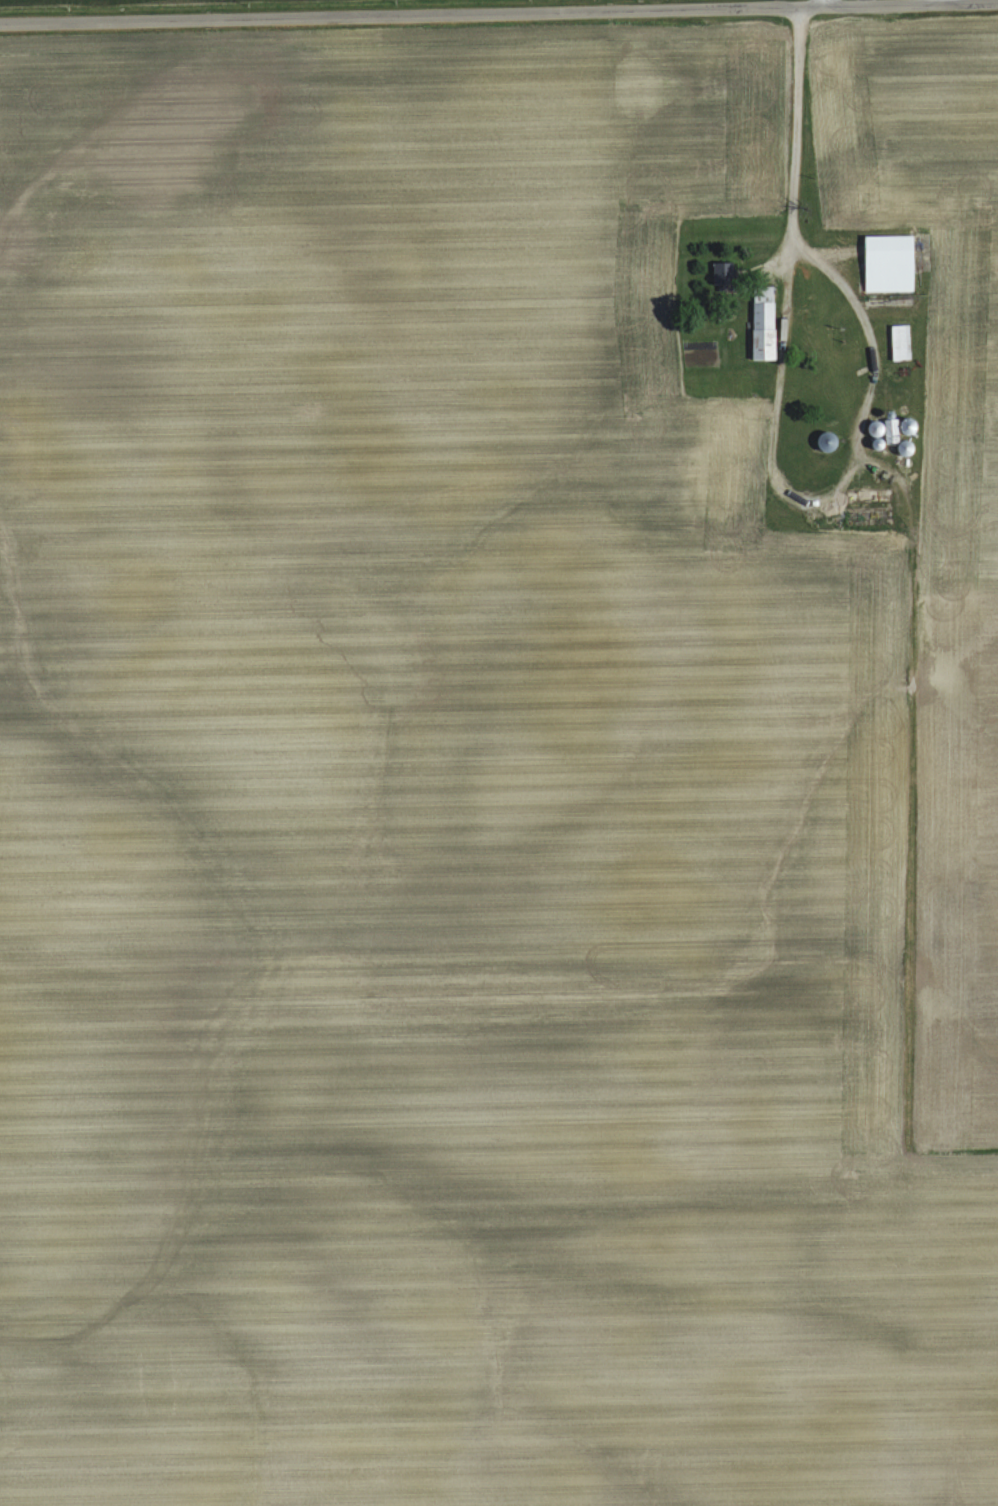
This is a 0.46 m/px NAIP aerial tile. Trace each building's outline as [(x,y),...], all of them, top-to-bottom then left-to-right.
[(913,234),(914,299),(866,299),(865,235),(913,234)] [(733,260),(734,290),(714,290),(714,261),(733,260)] [(775,285),(775,328),(776,328),(776,360),(753,360),(752,328),(754,328),(753,285),(775,285)] [(890,324),(891,359),(911,358),(910,323),(890,324)] [(887,422),(886,443),(901,444),(902,422),(887,422)]
